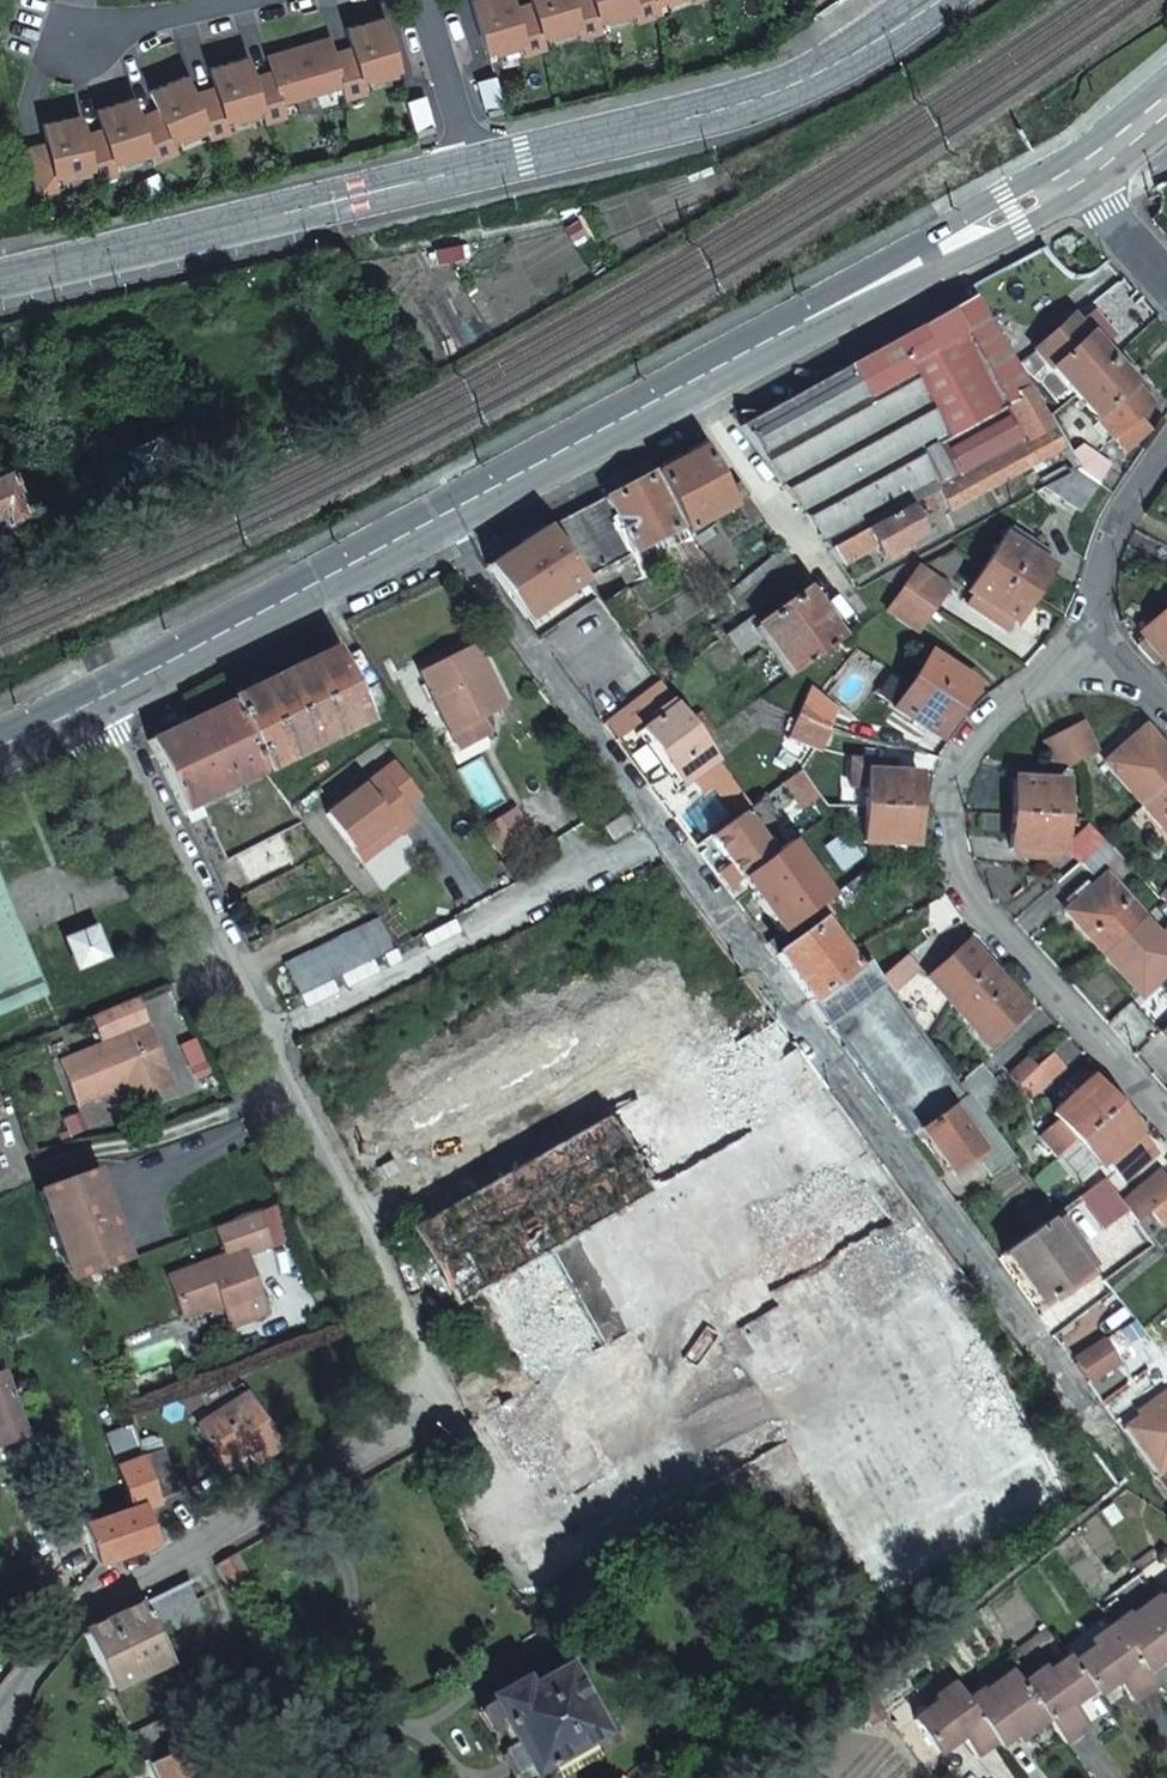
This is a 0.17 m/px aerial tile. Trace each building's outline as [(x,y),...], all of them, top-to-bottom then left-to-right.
[(470,4),(485,55),(520,45),(524,60),(546,53),(541,39),(531,8),(513,13),(509,0),(484,0),(470,4)] [(541,39),(575,29),(579,43),(601,37),(597,23),(591,0),(529,0),(531,8),(541,39)] [(597,23),(631,13),(635,27),(662,20),(656,7),(653,0),(591,0),(597,23)] [(362,82),(397,72),(383,21),(347,31),(352,51),(333,56),(341,88),(345,102),(366,96),(362,82)] [(341,88),(333,56),(329,41),(267,56),(271,72),(251,77),(260,111),(264,125),(286,118),(282,104),(341,88)] [(226,120),(260,111),(251,77),(246,57),(209,66),(214,86),(191,92),(204,127),(209,140),(230,134),(226,120)] [(158,112),(139,119),(149,150),(153,164),(177,154),(171,140),(204,127),(191,92),(183,72),(150,94),(158,112)] [(103,132),(83,136),(90,168),(92,183),(118,175),(113,161),(149,150),(139,119),(132,100),(96,112),(103,132)] [(46,144),(26,149),(35,195),(58,189),(55,175),(90,168),(83,136),(79,116),(42,124),(46,144)] [(967,289),(922,314),(927,323),(972,297),(967,289)] [(927,323),(739,429),(789,498),(826,548),(917,501),(1052,432),(1043,417),(1020,377),(972,297),(927,323)] [(1088,311),(1074,324),(1097,350),(1111,338),(1088,311)] [(1030,351),(1068,395),(1107,362),(1097,350),(1074,324),(1068,318),(1030,351)] [(1107,362),(1068,395),(1118,452),(1137,436),(1125,422),(1145,405),(1107,362)] [(189,445),(170,400),(136,414),(147,442),(123,452),(131,469),(189,445)] [(1052,432),(917,501),(924,515),(942,506),(948,515),(1065,455),(1052,432)] [(733,486),(729,488),(722,492),(700,451),(651,475),(682,533),(744,500),(733,486)] [(1069,461),(1073,468),(1097,486),(1107,469),(1079,451),(1069,461)] [(0,464),(0,521),(24,511),(4,462),(0,464)] [(1062,483),(1060,485),(1045,495),(1080,517),(1097,486),(1073,468),(1073,476),(1062,483)] [(604,498),(545,530),(581,580),(654,544),(658,555),(671,549),(700,587),(714,577),(682,533),(651,475),(604,498)] [(903,511),(828,551),(839,566),(871,549),(878,561),(886,557),(889,563),(922,543),(903,511)] [(545,530),(493,562),(487,566),(525,619),(583,583),(581,580),(545,530)] [(1007,530),(1002,540),(1042,565),(1048,556),(1007,530)] [(1042,565),(1002,540),(985,566),(968,594),(1014,625),(1033,597),(1051,570),(1042,565)] [(745,617),(800,574),(788,559),(733,601),(745,617)] [(899,590),(932,612),(946,590),(913,568),(899,590)] [(918,633),(932,612),(899,590),(885,612),(918,633)] [(753,627),(745,617),(720,635),(734,653),(759,635),(788,675),(808,661),(837,639),(801,591),(753,627)] [(1144,640),(1160,659),(1166,666),(1166,609),(1139,635),(1144,640)] [(1160,659),(1144,640),(1134,649),(1151,667),(1160,659)] [(495,709),(503,704),(470,645),(418,672),(419,672),(448,727),(451,732),(480,716),(495,709)] [(227,702),(262,773),(363,723),(330,653),(227,702)] [(941,739),(958,712),(975,684),(929,655),(911,681),(892,709),(941,739)] [(657,683),(603,724),(615,740),(670,699),(657,683)] [(177,727),(146,742),(180,812),(262,773),(227,702),(177,727)] [(715,760),(700,740),(693,730),(674,705),(640,729),(681,785),(715,760)] [(808,721),(830,730),(834,721),(812,711),(808,721)] [(480,716),(451,732),(460,750),(489,735),(480,716)] [(823,746),(830,730),(808,721),(798,716),(791,733),(823,746)] [(1080,725),(1063,733),(1076,762),(1093,754),(1080,725)] [(1142,807),(1166,785),(1166,755),(1144,730),(1104,766),(1142,807)] [(1076,762),(1063,733),(1044,742),(1057,771),(1064,768),(1076,762)] [(865,791),(864,809),(916,811),(918,777),(885,775),(886,763),(852,762),(850,790),(865,791)] [(391,763),(324,814),(359,861),(384,843),(376,832),(404,811),(402,809),(417,797),(391,763)] [(801,809),(816,797),(796,771),(781,782),(801,809)] [(688,810),(707,837),(748,806),(729,779),(688,810)] [(1010,817),(1062,819),(1063,784),(1012,781),(1010,817)] [(1142,807),(1166,836),(1166,785),(1142,807)] [(748,806),(707,837),(738,880),(770,856),(756,837),(773,824),(756,801),(748,806)] [(916,811),(864,809),(862,844),(914,847),(916,811)] [(404,811),(376,832),(384,843),(412,821),(404,811)] [(512,811),(481,830),(499,858),(529,838),(512,811)] [(634,828),(625,815),(606,827),(615,840),(634,828)] [(1060,854),(1062,819),(1010,817),(1008,850),(1060,854)] [(1076,865),(1103,842),(1089,826),(1069,843),(1066,854),(1076,865)] [(869,867),(842,832),(823,846),(849,882),(869,867)] [(1128,870),(1103,842),(1076,865),(1089,878),(1105,864),(1118,879),(1128,870)] [(770,856),(738,880),(746,890),(795,854),(788,844),(770,856)] [(795,854),(746,890),(778,934),(822,902),(827,898),(795,854)] [(1064,913),(1101,954),(1142,917),(1105,877),(1064,913)] [(24,945),(0,888),(0,955),(24,945)] [(822,902),(778,934),(786,945),(817,922),(830,913),(822,902)] [(1101,954),(1139,996),(1166,971),(1166,945),(1158,935),(1142,917),(1101,954)] [(283,967),(298,997),(390,950),(375,921),(283,967)] [(786,945),(773,954),(808,1002),(819,1017),(877,976),(875,974),(865,960),(851,970),(817,922),(786,945)] [(1158,935),(1166,945),(1166,927),(1158,935)] [(95,932),(70,943),(81,968),(106,958),(95,932)] [(927,977),(950,1003),(987,1045),(1028,1009),(1006,985),(968,942),(927,977)] [(24,945),(0,955),(0,1013),(44,994),(24,945)] [(875,974),(877,976),(886,989),(913,970),(902,955),(875,974)] [(877,976),(819,1017),(831,1033),(889,992),(886,989),(877,976)] [(889,992),(831,1033),(895,1120),(908,1139),(919,1131),(917,1127),(945,1107),(947,1111),(967,1097),(956,1082),(925,1040),(903,1011),(889,992)] [(142,1023),(133,999),(89,1017),(98,1039),(142,1023)] [(788,1442),(878,1600),(1067,1494),(954,1312),(978,1297),(904,1196),(812,1071),(774,1019),(608,1115),(408,1229),(453,1307),(480,1291),(533,1385),(508,1398),(537,1448),(534,1449),(569,1512),(572,1510),(595,1551),(695,1495),(788,1442)] [(74,1104),(118,1086),(130,1081),(137,1097),(167,1085),(144,1027),(57,1062),(74,1104)] [(1032,1067),(1016,1082),(1027,1094),(1061,1065),(1050,1051),(1032,1067)] [(1009,1075),(1016,1082),(1032,1067),(1025,1059),(1009,1075)] [(956,1082),(967,1097),(974,1106),(981,1115),(1001,1096),(978,1065),(956,1082)] [(1038,1139),(1056,1159),(1075,1142),(1116,1105),(1093,1080),(1091,1082),(1083,1074),(1070,1086),(1077,1094),(1052,1116),(1058,1121),(1038,1139)] [(130,1081),(118,1086),(125,1103),(137,1097),(130,1081)] [(917,1127),(919,1131),(950,1173),(972,1156),(988,1178),(1014,1159),(981,1115),(974,1106),(967,1097),(947,1111),(945,1107),(917,1127)] [(1116,1105),(1075,1142),(1099,1168),(1105,1162),(1114,1173),(1123,1182),(1157,1151),(1116,1105)] [(1133,1223),(1148,1211),(1166,1196),(1166,1182),(1159,1171),(1132,1192),(1123,1182),(1114,1173),(1105,1183),(1125,1210),(1133,1223)] [(69,1278),(74,1276),(125,1258),(92,1172),(37,1192),(69,1278)] [(1103,1180),(1079,1197),(1101,1228),(1125,1210),(1105,1183),(1103,1180)] [(1148,1211),(1160,1226),(1166,1221),(1166,1196),(1148,1211)] [(1054,1215),(1055,1214),(1047,1202),(1023,1219),(1032,1231),(1044,1222),(1054,1215)] [(267,1243),(256,1211),(213,1226),(225,1258),(166,1279),(180,1318),(219,1303),(229,1328),(266,1315),(244,1252),(267,1243)] [(1054,1215),(1044,1222),(1057,1241),(1067,1234),(1054,1215)] [(1032,1231),(1000,1253),(1038,1307),(1082,1277),(1079,1271),(1089,1265),(1067,1234),(1057,1241),(1044,1222),(1032,1231)] [(1102,1344),(1075,1363),(1090,1384),(1117,1365),(1102,1344)] [(22,1437),(0,1379),(0,1445),(22,1437)] [(251,1393),(198,1425),(219,1458),(243,1443),(258,1463),(284,1446),(251,1393)] [(537,1448),(508,1398),(484,1413),(511,1462),(534,1449),(537,1448)] [(1122,1434),(1155,1480),(1166,1472),(1166,1402),(1122,1434)] [(149,1548),(153,1546),(145,1524),(150,1522),(145,1508),(158,1503),(156,1497),(141,1457),(135,1440),(129,1426),(105,1433),(115,1465),(128,1508),(80,1526),(87,1543),(96,1567),(102,1565),(104,1570),(115,1567),(113,1561),(149,1548)] [(161,1450),(141,1457),(156,1497),(175,1489),(161,1450)] [(80,1526),(69,1495),(52,1501),(63,1533),(53,1537),(58,1552),(87,1543),(80,1526)] [(246,1581),(233,1554),(214,1565),(215,1569),(227,1592),(246,1581)] [(1157,1603),(1138,1577),(1110,1598),(1114,1604),(1098,1615),(1109,1628),(1136,1666),(1141,1674),(1156,1664),(1160,1669),(1166,1665),(1166,1618),(1157,1603)] [(202,1615),(185,1583),(82,1632),(112,1694),(171,1665),(152,1630),(169,1621),(175,1630),(202,1615)] [(1157,1603),(1166,1618),(1166,1595),(1157,1603)] [(1088,1692),(1092,1697),(1113,1681),(1130,1703),(1151,1687),(1141,1674),(1136,1666),(1109,1628),(1087,1643),(1091,1649),(1068,1665),(1083,1684),(1088,1692)] [(1028,1699),(1042,1719),(1061,1744),(1082,1729),(1066,1707),(1088,1692),(1083,1684),(1068,1665),(1064,1659),(1042,1675),(1038,1670),(1017,1685),(1028,1699)] [(562,1669),(533,1685),(524,1690),(519,1681),(486,1699),(489,1703),(485,1705),(478,1712),(488,1729),(497,1729),(503,1726),(513,1743),(507,1746),(502,1753),(513,1775),(522,1773),(527,1771),(530,1774),(600,1734),(562,1669)] [(195,1742),(280,1699),(266,1671),(134,1737),(148,1766),(195,1742)] [(988,1735),(993,1743),(995,1745),(1009,1734),(1014,1740),(1042,1719),(1028,1699),(1017,1685),(1007,1672),(980,1692),(978,1690),(963,1701),(988,1735)] [(524,1690),(533,1685),(528,1676),(519,1681),(524,1690)] [(911,1722),(935,1755),(958,1738),(973,1758),(993,1743),(988,1735),(963,1701),(951,1684),(931,1700),(935,1705),(911,1722)] [(195,1742),(148,1766),(154,1777),(214,1777),(195,1742)]
